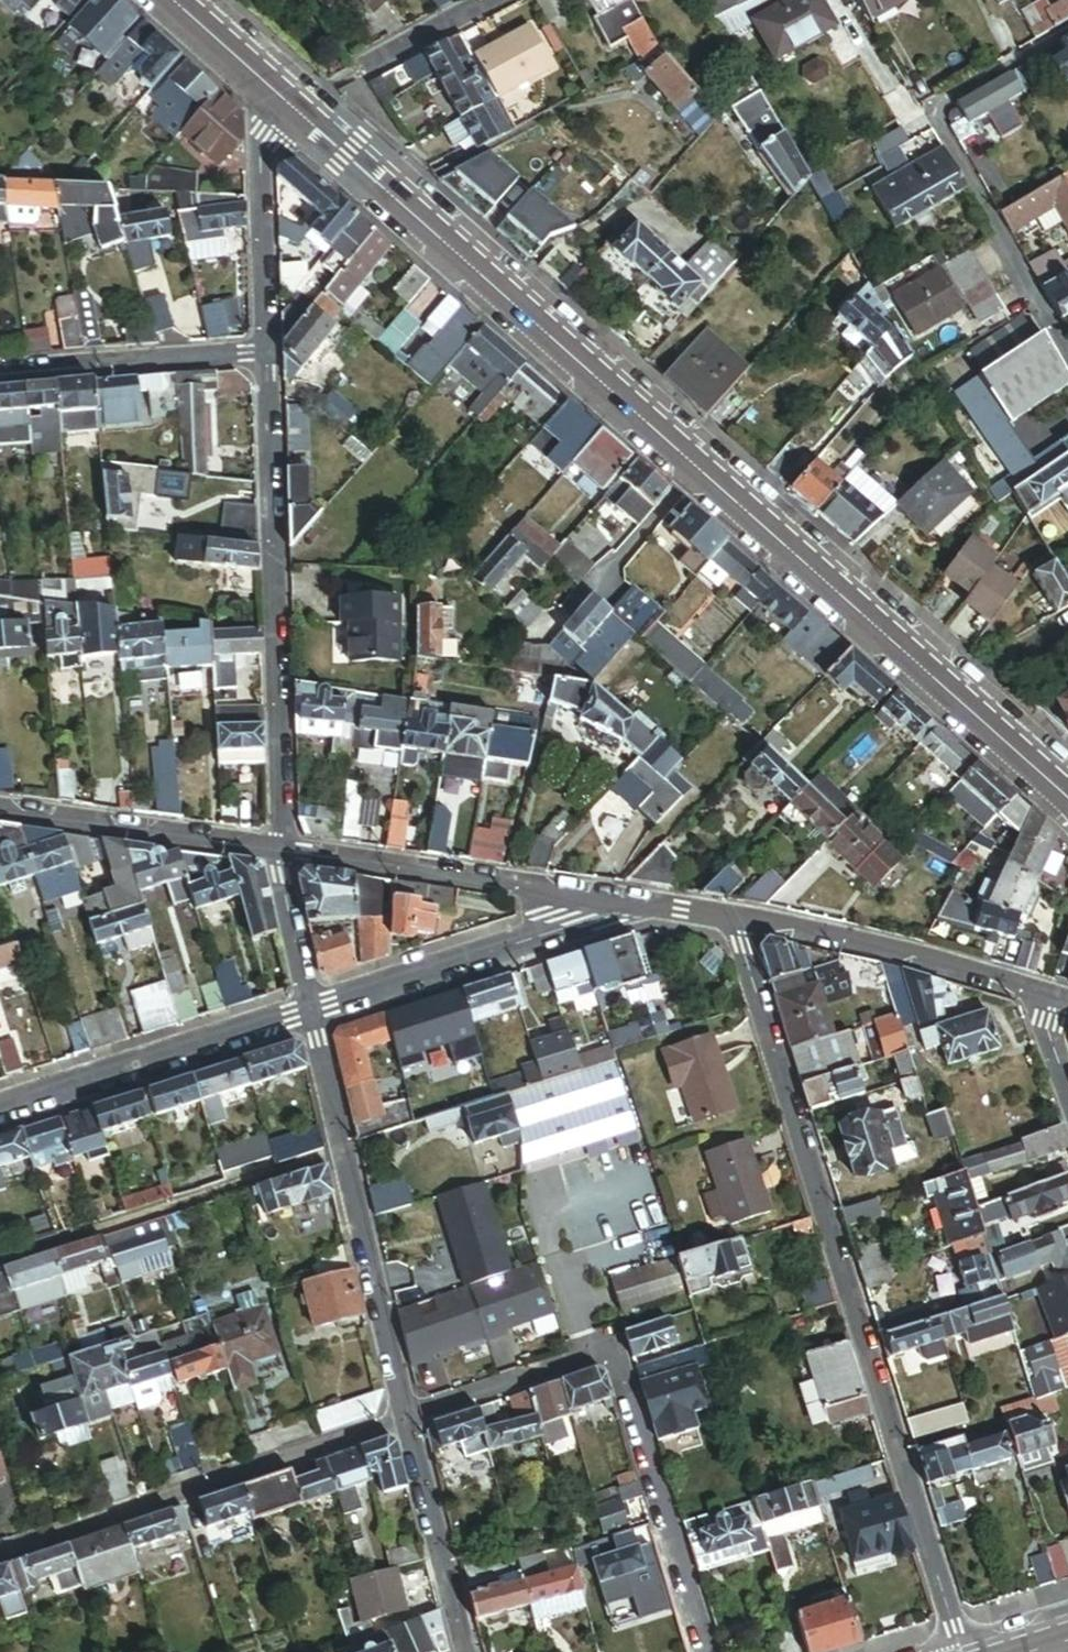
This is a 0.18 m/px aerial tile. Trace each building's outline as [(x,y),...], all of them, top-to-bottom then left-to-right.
[(65,1),(75,10),(83,0),(65,0),(65,1)] [(114,0),(90,0),(83,7),(120,40),(121,39),(138,21),(114,0)] [(372,13),(387,0),(361,0),(372,13)] [(438,10),(454,1),(453,0),(429,0),(438,10)] [(553,0),(535,0),(548,24),(562,16),(553,0)] [(630,0),(587,0),(598,19),(594,22),(610,52),(627,42),(639,64),(659,53),(630,0)] [(738,11),(732,0),(725,0),(707,9),(715,23),(718,22),(738,11)] [(760,0),(732,0),(738,11),(760,0)] [(828,17),(818,0),(798,0),(755,25),(777,62),(826,34),(820,22),(828,17)] [(869,21),(906,0),(857,0),(869,21)] [(1051,9),(1046,0),(1040,0),(1019,12),(1035,41),(1067,22),(1067,0),(1051,9)] [(120,40),(83,7),(67,26),(108,63),(110,62),(126,44),(121,39),(120,40)] [(744,22),(738,11),(718,22),(724,33),(744,22)] [(835,29),(828,17),(820,22),(826,34),(835,29)] [(138,75),(140,85),(150,94),(179,59),(143,25),(126,44),(110,62),(108,63),(97,76),(111,88),(118,86),(123,81),(138,75)] [(565,52),(552,28),(547,31),(561,55),(565,52)] [(532,30),(475,62),(496,101),(497,102),(555,70),(532,30)] [(471,55),(460,36),(424,56),(435,75),(471,55)] [(42,57),(50,64),(60,51),(53,44),(42,57)] [(717,119),(659,53),(639,64),(627,71),(639,85),(647,77),(699,139),(717,119)] [(475,62),(471,55),(435,75),(461,121),(496,101),(475,62)] [(216,93),(184,63),(168,82),(202,110),(216,93)] [(1034,70),(1030,64),(1017,71),(1021,77),(1034,70)] [(1021,96),(1010,75),(957,106),(959,110),(950,114),(949,119),(954,127),(950,129),(959,145),(975,135),(970,126),(996,111),(1002,123),(1015,116),(1008,103),(1021,96)] [(394,101),(381,79),(369,85),(384,107),(394,101)] [(758,93),(751,79),(729,104),(731,108),(758,93)] [(202,110),(168,82),(153,101),(162,109),(148,126),(158,134),(172,118),(186,129),(202,110)] [(216,93),(202,110),(186,129),(176,142),(203,165),(206,162),(221,174),(243,148),(242,116),(216,93)] [(808,180),(758,93),(731,108),(728,110),(793,197),(808,180)] [(478,153),(514,132),(497,102),(496,101),(461,121),(442,132),(452,149),(470,139),(478,153)] [(900,148),(910,142),(902,127),(876,142),(889,164),(894,161),(902,173),(911,168),(900,148)] [(967,190),(944,149),(911,168),(902,173),(896,177),(872,190),(895,232),(967,190)] [(28,158),(14,174),(26,185),(40,169),(28,158)] [(896,177),(902,173),(894,161),(889,164),(896,177)] [(314,214),(320,220),(337,201),(295,164),(276,173),(277,180),(314,214)] [(155,168),(147,178),(190,180),(189,195),(197,195),(198,175),(155,168)] [(821,173),(808,180),(818,198),(825,194),(831,190),(821,173)] [(190,180),(147,178),(147,181),(146,192),(174,194),(189,195),(190,180)] [(1065,178),(1000,215),(1012,236),(1037,221),(1046,236),(1064,225),(1067,232),(1067,183),(1065,178)] [(146,192),(147,181),(120,180),(119,191),(146,192)] [(26,185),(3,184),(6,210),(38,212),(59,213),(58,210),(54,187),(26,185)] [(107,190),(54,187),(58,210),(93,212),(93,231),(97,231),(98,236),(105,254),(126,247),(118,224),(107,190)] [(197,195),(189,195),(174,194),(183,234),(221,237),(223,237),(223,228),(245,229),(244,198),(197,195)] [(829,200),(825,194),(818,198),(822,204),(829,200)] [(822,204),(835,227),(849,219),(836,196),(829,200),(822,204)] [(320,220),(313,227),(314,227),(333,245),(356,218),(337,201),(320,220)] [(38,212),(6,210),(8,225),(34,227),(37,224),(38,212)] [(93,212),(58,210),(59,213),(65,247),(98,236),(97,231),(93,231),(93,212)] [(166,212),(118,224),(126,247),(135,273),(154,267),(150,242),(172,237),(166,212)] [(278,220),(279,240),(286,240),(303,239),(313,227),(320,220),(314,214),(307,221),(278,220)] [(356,218),(333,245),(338,249),(326,263),(339,275),(375,234),(356,218)] [(630,219),(607,244),(631,266),(632,265),(648,280),(670,256),(630,219)] [(323,256),(333,245),(314,227),(304,239),(323,256)] [(987,238),(993,235),(989,227),(983,231),(987,238)] [(221,237),(183,234),(190,264),(224,258),(221,242),(222,242),(221,237)] [(391,248),(375,234),(339,275),(324,292),(327,295),(340,307),(364,328),(371,319),(358,307),(367,297),(356,288),(391,248)] [(826,286),(852,256),(847,247),(819,280),(826,286)] [(938,250),(931,254),(940,269),(946,265),(938,250)] [(947,267),(968,305),(979,325),(1003,312),(970,252),(946,265),(947,267)] [(1043,291),(1067,276),(1067,273),(1058,255),(1031,270),(1043,291)] [(686,319),(710,293),(685,270),(670,256),(648,280),(663,294),(662,296),(686,319)] [(586,269),(573,257),(554,279),(567,291),(586,269)] [(962,308),(968,305),(947,267),(941,271),(955,297),(962,308)] [(413,268),(392,292),(408,306),(429,282),(413,268)] [(291,292),(312,269),(280,269),(280,293),(291,292)] [(941,271),(940,269),(892,296),(914,335),(954,312),(948,301),(955,297),(941,271)] [(1043,291),(1061,322),(1067,318),(1067,276),(1043,291)] [(875,352),(894,331),(870,288),(845,314),(839,321),(851,331),(844,339),(856,349),(863,342),(875,352)] [(87,291),(73,294),(73,298),(78,321),(82,345),(102,341),(94,300),(87,291)] [(155,332),(155,334),(174,327),(163,293),(144,300),(155,332)] [(340,307),(327,295),(311,313),(282,346),(283,370),(290,369),(298,359),(299,361),(333,322),(329,319),(340,307)] [(954,312),(962,308),(955,297),(948,301),(954,312)] [(60,323),(78,321),(73,298),(59,300),(56,303),(60,323)] [(386,332),(378,340),(426,383),(431,387),(443,374),(448,368),(483,329),(448,299),(438,310),(427,322),(440,333),(427,348),(425,345),(412,360),(399,349),(422,323),(406,309),(386,332)] [(295,300),(281,315),(282,346),(311,313),(295,300)] [(201,311),(208,341),(228,339),(221,306),(201,311)] [(371,319),(364,328),(378,340),(386,332),(371,319)] [(82,345),(78,321),(60,323),(64,352),(83,351),(82,345)] [(1033,464),(1009,427),(1067,388),(1067,376),(1042,336),(1034,342),(1020,321),(948,370),(962,391),(954,396),(1011,480),(989,495),(996,506),(1012,496),(1029,521),(1058,502),(1067,517),(1067,441),(1033,464)] [(648,363),(672,337),(659,325),(635,352),(648,363)] [(524,366),(483,329),(448,368),(457,376),(469,363),(475,356),(486,367),(499,378),(468,413),(471,416),(467,420),(472,425),(476,421),(524,366)] [(892,377),(911,360),(894,331),(875,352),(863,365),(880,390),(892,377)] [(159,345),(155,334),(155,332),(126,334),(128,347),(159,345)] [(708,338),(670,382),(709,417),(732,391),(748,373),(708,338)] [(102,341),(82,345),(83,351),(106,349),(102,344),(102,341)] [(49,342),(23,344),(25,355),(50,353),(49,342)] [(475,356),(469,363),(480,373),(486,367),(475,356)] [(566,403),(524,366),(476,421),(483,427),(506,401),(541,432),(556,414),(566,403)] [(175,377),(177,400),(184,476),(215,480),(212,456),(208,414),(207,399),(252,396),(251,388),(235,372),(175,377)] [(443,374),(431,387),(430,389),(439,396),(452,381),(443,374)] [(169,401),(177,400),(175,377),(148,379),(149,394),(168,392),(169,401)] [(139,403),(137,380),(95,384),(97,412),(97,420),(139,417),(138,404),(139,403)] [(953,396),(943,382),(936,387),(946,401),(953,396)] [(430,389),(431,387),(426,383),(422,388),(427,392),(430,389)] [(97,412),(95,384),(56,387),(58,415),(97,412)] [(58,415),(56,387),(26,389),(28,412),(39,411),(43,456),(61,454),(60,436),(58,415)] [(26,389),(0,391),(0,431),(29,429),(28,412),(26,389)] [(747,404),(732,391),(709,417),(724,430),(747,404)] [(39,411),(28,412),(29,429),(31,448),(31,457),(43,456),(39,411)] [(303,411),(285,411),(286,453),(304,452),(303,411)] [(97,412),(58,415),(60,436),(98,433),(97,420),(97,412)] [(208,414),(212,456),(216,456),(218,453),(215,416),(211,414),(208,414)] [(556,414),(541,432),(537,436),(533,441),(490,489),(508,505),(521,490),(516,486),(568,426),(556,414)] [(517,427),(508,438),(518,447),(527,436),(517,427)] [(0,431),(0,450),(31,448),(29,429),(0,431)] [(537,436),(532,431),(527,436),(533,441),(537,436)] [(605,492),(608,495),(636,464),(600,432),(570,466),(587,481),(602,495),(605,492)] [(805,458),(791,446),(769,471),(783,483),(805,458)] [(972,492),(943,462),(899,505),(927,535),(972,492)] [(669,494),(636,464),(608,495),(604,500),(637,530),(669,494)] [(818,514),(853,473),(843,464),(832,478),(816,464),(792,491),(818,514)] [(131,533),(125,468),(102,465),(107,530),(131,533)] [(160,473),(125,468),(131,533),(136,534),(141,498),(157,500),(160,473)] [(853,473),(818,514),(855,547),(897,507),(856,470),(853,473)] [(289,551),(319,517),(310,507),(308,472),(307,472),(300,472),(287,472),(289,551)] [(677,501),(658,523),(689,551),(708,568),(727,545),(677,501)] [(559,551),(523,519),(512,531),(548,563),(559,551)] [(512,531),(471,579),(489,595),(524,555),(542,571),(548,563),(512,531)] [(988,569),(995,560),(968,540),(943,573),(969,594),(988,569)] [(258,597),(257,551),(184,541),(183,549),(191,549),(190,555),(204,557),(203,568),(225,571),(223,591),(258,597)] [(565,544),(559,551),(548,563),(579,590),(596,571),(565,544)] [(727,545),(708,568),(705,571),(709,574),(714,568),(728,580),(742,593),(757,606),(774,586),(727,545)] [(191,549),(183,549),(179,585),(223,591),(225,571),(203,568),(204,557),(190,555),(191,549)] [(708,568),(689,551),(677,565),(696,581),(699,577),(705,571),(708,568)] [(424,563),(416,555),(401,571),(416,572),(424,563)] [(1054,564),(1051,559),(1031,571),(1035,576),(1054,564)] [(111,576),(110,562),(71,566),(73,580),(111,576)] [(1014,575),(1023,582),(1031,571),(1023,564),(1014,575)] [(1067,609),(1067,587),(1054,564),(1035,576),(1033,577),(1056,616),(1067,609)] [(705,571),(699,577),(717,593),(728,580),(714,568),(709,574),(705,571)] [(1016,591),(988,569),(969,594),(963,602),(991,623),(1016,591)] [(111,576),(73,580),(73,588),(74,596),(113,592),(112,585),(111,576)] [(9,597),(38,602),(35,584),(7,580),(7,583),(9,597)] [(434,584),(416,580),(413,660),(430,663),(436,664),(437,634),(449,635),(450,613),(433,613),(434,584)] [(9,597),(7,583),(0,582),(0,596),(9,597)] [(74,596),(73,588),(44,584),(45,603),(75,607),(74,596)] [(115,613),(139,616),(138,587),(112,585),(113,592),(115,613)] [(808,616),(774,586),(757,606),(790,636),(808,616)] [(657,625),(664,617),(633,589),(609,616),(610,617),(640,644),(648,635),(657,625)] [(504,610),(527,631),(544,613),(521,592),(504,610)] [(735,601),(750,614),(757,606),(742,593),(735,601)] [(40,602),(38,602),(9,597),(0,596),(0,655),(26,653),(24,629),(42,627),(40,602)] [(350,626),(351,665),(401,663),(399,600),(341,602),(341,626),(350,626)] [(609,616),(591,600),(547,650),(566,666),(578,652),(610,617),(609,616)] [(80,666),(75,607),(45,603),(40,602),(42,627),(45,661),(57,660),(58,671),(81,669),(80,666)] [(120,663),(115,613),(75,607),(80,666),(120,663)] [(139,616),(115,613),(120,663),(120,666),(165,662),(162,635),(161,620),(139,616)] [(849,652),(808,616),(790,636),(784,643),(824,679),(849,652)] [(213,675),(211,627),(197,625),(197,633),(162,635),(165,662),(166,672),(213,675)] [(657,625),(648,635),(696,676),(704,667),(657,625)] [(260,658),(259,634),(237,635),(236,631),(211,627),(213,675),(215,701),(230,700),(229,670),(228,659),(235,658),(260,658)] [(696,676),(648,635),(640,644),(687,686),(696,676)] [(566,666),(547,650),(531,651),(510,647),(504,676),(519,678),(556,684),(592,689),(575,674),(566,666)] [(587,661),(578,652),(566,666),(575,674),(587,661)] [(891,690),(849,652),(824,679),(843,696),(850,687),(875,709),(891,690)] [(428,708),(430,663),(413,660),(411,706),(428,708)] [(587,661),(575,674),(592,689),(604,676),(587,661)] [(165,662),(120,666),(121,676),(134,674),(135,687),(167,684),(166,672),(165,662)] [(724,718),(727,721),(743,702),(704,667),(696,676),(687,686),(724,718)] [(554,692),(556,684),(519,678),(515,704),(549,710),(554,692)] [(653,745),(592,689),(556,684),(554,692),(568,705),(561,712),(576,725),(571,730),(575,733),(623,777),(653,745)] [(356,697),(294,687),(296,740),(334,746),(334,751),(351,754),(351,746),(353,729),(356,697)] [(549,710),(542,740),(549,742),(554,724),(570,739),(575,733),(571,730),(576,725),(561,712),(568,705),(554,692),(549,710)] [(936,730),(896,694),(873,719),(890,734),(895,728),(919,749),(936,730)] [(402,755),(411,706),(356,697),(353,729),(387,735),(384,751),(402,755)] [(1042,713),(1067,737),(1067,698),(1042,713)] [(453,712),(428,708),(411,706),(402,755),(400,766),(414,768),(417,764),(420,754),(445,758),(453,712)] [(262,712),(215,714),(216,731),(262,729),(262,712)] [(461,761),(485,764),(493,719),(453,712),(445,758),(442,771),(459,773),(461,761)] [(727,721),(724,718),(716,727),(724,734),(732,725),(727,721)] [(493,719),(485,764),(513,769),(529,771),(536,725),(493,719)] [(262,729),(216,731),(217,755),(263,754),(262,729)] [(387,735),(353,729),(351,746),(384,751),(387,735)] [(154,775),(174,773),(170,730),(150,732),(154,775)] [(977,766),(936,730),(919,749),(960,785),(977,766)] [(785,745),(772,732),(760,745),(773,758),(785,745)] [(678,769),(653,745),(623,777),(613,789),(635,810),(623,823),(644,843),(678,806),(659,789),(678,769)] [(773,758),(760,745),(744,762),(751,769),(767,784),(789,805),(805,789),(773,758)] [(263,754),(217,755),(217,769),(264,767),(263,754)] [(513,769),(485,764),(481,783),(510,787),(513,769)] [(1014,799),(977,766),(960,785),(997,818),(1014,799)] [(767,784),(751,769),(745,776),(745,785),(752,791),(761,791),(767,784)] [(58,804),(72,806),(70,774),(55,776),(58,804)] [(805,789),(844,826),(854,816),(855,815),(816,778),(805,789)] [(440,783),(435,812),(445,813),(450,784),(440,783)] [(348,784),(346,802),(362,804),(364,786),(348,784)] [(960,785),(948,799),(984,832),(997,818),(960,785)] [(844,826),(805,789),(789,805),(828,843),(844,826)] [(134,814),(132,795),(118,797),(120,812),(134,814)] [(1030,814),(1014,799),(997,818),(1020,839),(1030,814)] [(404,803),(394,801),(385,850),(403,853),(408,823),(401,822),(404,803)] [(362,804),(346,802),(342,835),(341,844),(358,846),(362,804)] [(334,843),(335,834),(337,816),(298,810),(298,823),(305,839),(334,843)] [(232,811),(220,811),(220,823),(233,823),(232,811)] [(427,856),(437,858),(445,813),(435,812),(427,856)] [(1056,837),(1030,814),(1020,839),(1007,870),(1037,882),(1056,837)] [(533,843),(530,871),(546,873),(549,854),(575,827),(562,815),(533,843)] [(883,845),(854,816),(844,826),(828,843),(856,871),(883,845)] [(486,865),(501,867),(513,825),(494,822),(492,833),(486,865)] [(684,823),(667,841),(673,847),(690,829),(684,823)] [(0,829),(0,890),(8,887),(12,898),(25,894),(22,883),(34,879),(18,831),(0,829)] [(468,855),(467,862),(486,865),(492,833),(473,829),(469,848),(468,855)] [(62,837),(18,831),(34,879),(71,867),(62,837)] [(917,831),(912,836),(910,838),(952,864),(960,856),(917,831)] [(341,844),(342,835),(335,834),(334,843),(341,844)] [(97,872),(87,841),(62,837),(71,867),(75,879),(97,872)] [(997,845),(978,837),(974,842),(994,850),(997,845)] [(87,841),(97,872),(108,868),(100,843),(87,841)] [(673,847),(667,841),(659,849),(625,884),(676,893),(664,857),(673,847)] [(117,897),(84,908),(89,924),(141,908),(137,895),(122,846),(100,843),(108,868),(117,897)] [(178,854),(122,846),(137,895),(167,885),(174,908),(193,902),(178,854)] [(960,856),(952,864),(961,871),(971,877),(978,858),(982,852),(969,847),(960,856)] [(227,861),(178,854),(193,902),(196,913),(239,900),(227,861)] [(579,872),(588,879),(600,865),(592,857),(579,872)] [(254,865),(227,861),(239,900),(251,943),(276,935),(261,872),(254,865)] [(1037,882),(1007,870),(995,865),(980,902),(1022,919),(1025,913),(1031,896),(1037,882)] [(71,867),(34,879),(37,891),(75,879),(71,867)] [(742,883),(727,870),(701,896),(726,900),(742,883)] [(971,877),(961,871),(951,891),(963,895),(971,877)] [(392,922),(394,885),(304,872),(298,880),(308,926),(358,924),(392,922)] [(766,907),(781,891),(766,876),(742,903),(766,907)] [(438,891),(394,885),(392,922),(391,939),(413,942),(414,937),(431,939),(434,913),(438,891)] [(39,894),(52,935),(64,930),(51,890),(39,894)] [(438,891),(434,913),(463,917),(466,895),(438,891)] [(963,895),(951,891),(945,901),(979,914),(975,925),(991,931),(1000,935),(1019,943),(1021,937),(1016,935),(1022,919),(980,902),(963,895)] [(1031,896),(1025,913),(1035,917),(1042,900),(1031,896)] [(945,901),(941,911),(975,925),(979,914),(945,901)] [(141,908),(89,924),(97,948),(125,938),(149,931),(141,908)] [(391,939),(392,922),(358,924),(362,968),(390,959),(391,939)] [(149,931),(125,938),(129,950),(153,943),(149,931)] [(991,931),(986,943),(995,947),(1000,935),(991,931)] [(321,935),(311,938),(313,944),(323,941),(321,935)] [(638,937),(632,939),(639,960),(645,958),(638,937)] [(326,979),(357,969),(347,940),(331,944),(330,939),(323,941),(313,944),(321,976),(326,979)] [(639,960),(632,939),(582,955),(592,986),(595,996),(618,988),(620,992),(647,983),(639,960)] [(840,963),(838,956),(768,939),(759,949),(770,984),(806,973),(840,963)] [(1041,951),(1019,943),(1018,950),(1016,970),(1035,976),(1041,951)] [(1002,947),(999,965),(1016,970),(1018,950),(1002,947)] [(22,965),(17,950),(0,955),(0,972),(22,965)] [(179,1026),(199,1020),(190,993),(185,995),(172,953),(157,958),(165,983),(179,1026)] [(592,986),(582,955),(545,967),(555,997),(592,986)] [(880,966),(838,956),(840,963),(845,980),(888,991),(880,966)] [(231,963),(214,968),(219,983),(236,977),(231,963)] [(840,963),(806,973),(814,979),(822,1006),(850,998),(845,980),(840,963)] [(0,972),(0,986),(26,978),(22,965),(0,972)] [(899,971),(880,966),(888,991),(894,1012),(897,1019),(900,1031),(917,1025),(899,971)] [(545,967),(529,972),(538,1003),(555,997),(545,967)] [(935,981),(899,971),(917,1025),(941,1017),(939,1011),(953,1006),(950,996),(945,998),(940,982),(935,981)] [(806,973),(770,984),(791,1051),(831,1039),(822,1006),(814,979),(806,973)] [(681,1010),(669,975),(648,982),(660,1017),(681,1010)] [(527,1012),(516,976),(510,978),(520,1009),(521,1014),(527,1012)] [(219,983),(219,984),(228,1011),(252,1003),(248,991),(241,993),(236,977),(219,983)] [(520,1009),(510,978),(463,993),(470,1018),(472,1025),(478,1023),(476,1015),(489,1011),(491,1017),(498,1014),(503,1018),(517,1013),(520,1009)] [(153,986),(167,1030),(179,1026),(165,983),(153,986)] [(228,1011),(219,984),(202,990),(210,1016),(228,1011)] [(153,986),(129,994),(143,1037),(167,1030),(153,986)] [(470,1018),(463,993),(407,1011),(414,1035),(470,1018)] [(473,1027),(503,1018),(498,1014),(491,1017),(489,1011),(476,1015),(478,1023),(472,1025),(473,1027)] [(897,1019),(894,1012),(882,1016),(884,1023),(897,1019)] [(118,1014),(81,1026),(90,1054),(127,1042),(118,1014)] [(986,1014),(921,1035),(927,1054),(942,1049),(948,1068),(998,1052),(986,1014)] [(394,1045),(385,1018),(340,1032),(334,1039),(347,1093),(372,1085),(363,1054),(394,1045)] [(670,1018),(651,1024),(656,1039),(675,1033),(670,1018)] [(897,1019),(884,1023),(873,1026),(884,1062),(894,1059),(907,1055),(900,1031),(897,1019)] [(612,1053),(656,1039),(651,1024),(615,1036),(613,1030),(606,1032),(611,1048),(612,1053)] [(90,1054),(81,1026),(68,1030),(77,1058),(90,1054)] [(873,1026),(863,1029),(873,1065),(884,1062),(873,1026)] [(831,1039),(791,1051),(801,1086),(853,1071),(860,1069),(850,1034),(831,1039)] [(24,1075),(12,1037),(0,1041),(0,1064),(5,1081),(24,1075)] [(713,1040),(665,1054),(676,1090),(684,1087),(695,1125),(736,1112),(713,1040)] [(491,1087),(477,1041),(457,1048),(471,1091),(457,1096),(452,1081),(409,1095),(411,1099),(419,1125),(431,1121),(457,1113),(496,1101),(491,1087)] [(296,1046),(243,1063),(251,1090),(306,1072),(302,1050),(296,1046)] [(615,1063),(612,1053),(611,1048),(573,1060),(578,1075),(613,1063),(615,1063)] [(578,1075),(573,1060),(571,1053),(537,1064),(537,1065),(544,1086),(578,1075)] [(902,1085),(915,1081),(907,1055),(894,1059),(902,1085)] [(251,1090),(243,1063),(193,1079),(201,1105),(209,1130),(226,1124),(218,1100),(243,1092),(246,1100),(253,1098),(251,1090)] [(635,1132),(613,1063),(578,1075),(544,1086),(508,1097),(523,1146),(523,1168),(635,1132)] [(508,1097),(544,1086),(537,1065),(520,1071),(522,1077),(491,1087),(496,1101),(508,1097)] [(860,1069),(853,1071),(858,1085),(865,1083),(860,1069)] [(853,1071),(801,1086),(810,1113),(861,1098),(858,1085),(853,1071)] [(201,1105),(193,1079),(149,1093),(157,1119),(201,1105)] [(906,1105),(921,1101),(915,1081),(902,1085),(900,1086),(906,1105)] [(380,1109),(372,1085),(347,1093),(353,1127),(383,1118),(380,1109)] [(151,1121),(144,1094),(93,1110),(101,1137),(151,1121)] [(523,1146),(508,1097),(496,1101),(457,1113),(461,1127),(462,1131),(471,1128),(477,1148),(479,1148),(502,1140),(506,1152),(523,1146)] [(359,1145),(419,1125),(411,1099),(380,1109),(383,1118),(353,1127),(359,1145)] [(101,1137),(93,1110),(61,1120),(74,1170),(108,1159),(101,1137)] [(431,1121),(436,1135),(461,1127),(457,1113),(431,1121)] [(936,1146),(952,1141),(944,1113),(927,1118),(936,1146)] [(886,1155),(903,1150),(892,1114),(838,1130),(854,1179),(890,1168),(886,1155)] [(61,1120),(0,1139),(0,1168),(28,1159),(27,1157),(44,1152),(47,1161),(58,1158),(70,1202),(81,1199),(74,1170),(61,1120)] [(1062,1129),(1020,1141),(1021,1147),(982,1159),(988,1174),(1067,1150),(1067,1146),(1062,1129)] [(323,1152),(319,1133),(269,1149),(273,1159),(275,1167),(323,1152)] [(273,1159),(269,1149),(266,1139),(217,1155),(223,1175),(273,1159)] [(479,1148),(482,1159),(506,1152),(502,1140),(479,1148)] [(620,1143),(523,1174),(535,1211),(647,1175),(636,1144),(621,1148),(620,1143)] [(745,1143),(705,1156),(717,1192),(726,1223),(728,1228),(767,1216),(745,1143)] [(910,1147),(903,1150),(886,1155),(890,1168),(914,1161),(910,1147)] [(1045,1185),(1065,1179),(1067,1178),(1064,1165),(1041,1172),(1045,1185)] [(328,1168),(257,1190),(262,1207),(266,1219),(334,1197),(328,1168)] [(538,1301),(559,1294),(536,1217),(535,1211),(523,1174),(523,1172),(501,1179),(529,1270),(538,1301)] [(964,1182),(962,1174),(921,1187),(925,1201),(945,1195),(960,1244),(982,1238),(977,1222),(972,1206),(970,1200),(964,1182)] [(169,1188),(165,1175),(157,1177),(161,1191),(169,1188)] [(964,1182),(970,1200),(984,1196),(978,1178),(964,1182)] [(972,1206),(977,1222),(1008,1214),(1009,1219),(1029,1213),(1031,1219),(1054,1212),(1052,1205),(1067,1201),(1067,1188),(1065,1179),(1045,1185),(972,1206)] [(536,1217),(559,1294),(676,1258),(653,1181),(536,1217)] [(401,1183),(370,1192),(376,1219),(390,1215),(416,1207),(410,1189),(401,1183)] [(125,1215),(172,1200),(169,1188),(161,1191),(121,1203),(125,1215)] [(262,1207),(257,1190),(244,1194),(249,1211),(262,1207)] [(726,1223),(717,1192),(700,1198),(709,1225),(715,1227),(726,1223)] [(841,1212),(846,1229),(881,1218),(876,1201),(841,1212)] [(89,1227),(106,1222),(104,1215),(100,1202),(83,1207),(89,1227)] [(437,1259),(458,1253),(454,1237),(461,1235),(456,1213),(393,1229),(401,1263),(436,1254),(437,1259)] [(392,1223),(390,1215),(376,1219),(379,1232),(390,1229),(388,1224),(392,1223)] [(171,1250),(162,1220),(101,1239),(105,1252),(109,1250),(120,1284),(139,1278),(134,1262),(171,1250)] [(814,1235),(809,1221),(792,1226),(796,1240),(814,1235)] [(1058,1229),(1059,1234),(995,1254),(1004,1282),(1049,1267),(1052,1275),(1067,1271),(1067,1226),(1058,1229)] [(454,1237),(458,1253),(465,1252),(461,1235),(454,1237)] [(982,1238),(960,1244),(953,1247),(967,1291),(972,1309),(1001,1300),(996,1285),(988,1256),(982,1238)] [(105,1252),(101,1239),(49,1255),(57,1280),(79,1274),(85,1271),(100,1267),(104,1280),(113,1277),(105,1252)] [(741,1242),(678,1262),(690,1302),(712,1295),(707,1281),(713,1279),(714,1284),(750,1273),(741,1242)] [(861,1276),(889,1267),(881,1245),(853,1253),(861,1276)] [(350,1274),(346,1250),(316,1271),(319,1283),(350,1274)] [(1004,1282),(995,1254),(988,1256),(996,1285),(1004,1282)] [(57,1280),(49,1255),(3,1270),(11,1295),(57,1280)] [(675,1262),(610,1282),(621,1316),(685,1296),(675,1262)] [(892,1278),(889,1267),(861,1276),(865,1291),(888,1284),(892,1278)] [(3,1270),(0,1271),(0,1298),(11,1295),(3,1270)] [(85,1271),(79,1274),(81,1282),(88,1280),(85,1271)] [(350,1274),(319,1283),(303,1287),(307,1301),(302,1302),(304,1312),(310,1310),(316,1332),(365,1318),(352,1273),(350,1274)] [(79,1274),(57,1280),(63,1299),(63,1300),(85,1293),(81,1282),(79,1274)] [(16,1314),(63,1299),(57,1280),(11,1295),(16,1314)] [(836,1307),(829,1283),(800,1292),(807,1316),(836,1307)] [(972,1309),(967,1291),(958,1294),(962,1305),(953,1308),(955,1315),(972,1309)] [(16,1314),(11,1295),(0,1298),(0,1319),(16,1314)] [(1007,1319),(1001,1300),(972,1309),(955,1315),(935,1321),(942,1343),(964,1336),(963,1333),(1007,1319)] [(880,1338),(931,1322),(927,1311),(886,1324),(881,1309),(872,1312),(880,1338)] [(263,1313),(211,1329),(218,1351),(226,1374),(232,1394),(253,1386),(245,1366),(276,1355),(263,1313)] [(964,1336),(967,1346),(1011,1332),(1007,1319),(963,1333),(964,1336)] [(144,1321),(129,1326),(133,1340),(149,1335),(144,1321)] [(942,1343),(935,1321),(931,1322),(880,1338),(887,1360),(918,1350),(942,1343)] [(92,1353),(109,1348),(104,1332),(86,1337),(84,1330),(82,1323),(72,1326),(82,1356),(92,1353)] [(423,1323),(402,1328),(406,1348),(428,1343),(423,1323)] [(101,1324),(84,1330),(86,1337),(104,1332),(101,1324)] [(670,1351),(661,1324),(627,1335),(635,1362),(670,1351)] [(129,1326),(128,1325),(110,1331),(115,1346),(133,1340),(129,1326)] [(218,1351),(211,1329),(159,1346),(162,1356),(181,1350),(183,1356),(197,1351),(199,1357),(218,1351)] [(159,1346),(155,1333),(149,1335),(133,1340),(115,1346),(109,1348),(92,1353),(105,1396),(128,1389),(121,1369),(118,1357),(130,1353),(129,1349),(137,1346),(142,1362),(162,1356),(159,1346)] [(1017,1350),(1031,1397),(1048,1392),(1062,1388),(1050,1348),(1067,1342),(1067,1340),(1066,1334),(1017,1350)] [(1050,1348),(1062,1388),(1067,1386),(1067,1342),(1050,1348)] [(428,1343),(406,1348),(414,1381),(436,1375),(428,1343)] [(927,1364),(946,1358),(942,1343),(918,1350),(922,1361),(927,1364)] [(870,1415),(848,1345),(806,1358),(828,1428),(870,1415)] [(49,1367),(62,1363),(57,1346),(29,1356),(34,1372),(49,1367)] [(482,1384),(555,1360),(551,1346),(478,1371),(482,1384)] [(710,1366),(704,1348),(637,1369),(655,1427),(709,1411),(706,1399),(696,1370),(710,1366)] [(226,1374),(218,1351),(199,1357),(197,1351),(183,1356),(181,1350),(162,1356),(166,1368),(170,1367),(176,1387),(204,1378),(205,1380),(226,1374)] [(105,1396),(92,1353),(82,1356),(62,1363),(49,1367),(56,1387),(76,1381),(83,1403),(93,1400),(105,1396)] [(34,1372),(29,1356),(14,1360),(19,1376),(25,1375),(34,1372)] [(166,1368),(162,1356),(142,1362),(121,1369),(128,1389),(129,1392),(164,1381),(167,1392),(173,1390),(166,1368)] [(710,1366),(696,1370),(706,1399),(719,1395),(710,1366)] [(56,1387),(49,1367),(34,1372),(25,1375),(31,1395),(56,1387)] [(596,1372),(563,1383),(571,1412),(612,1400),(605,1377),(596,1372)] [(164,1381),(129,1392),(134,1406),(137,1415),(158,1408),(161,1402),(159,1397),(174,1391),(173,1390),(167,1392),(164,1381)] [(571,1412),(563,1383),(529,1394),(537,1425),(561,1419),(572,1416),(571,1412)] [(111,1414),(134,1406),(129,1392),(128,1389),(105,1396),(108,1406),(111,1414)] [(1048,1392),(1031,1397),(1037,1417),(1043,1416),(1044,1418),(1055,1414),(1048,1392)] [(537,1425),(529,1394),(510,1401),(516,1424),(509,1426),(498,1429),(496,1422),(492,1407),(479,1411),(489,1453),(540,1434),(537,1425)] [(96,1410),(108,1406),(105,1396),(93,1400),(96,1410)] [(376,1419),(384,1396),(346,1407),(351,1427),(376,1419)] [(78,1405),(33,1420),(40,1441),(56,1436),(59,1444),(88,1435),(78,1405)] [(906,1423),(912,1442),(966,1425),(961,1405),(906,1423)] [(346,1407),(314,1416),(321,1437),(351,1427),(346,1407)] [(1004,1427),(1005,1427),(1021,1422),(1017,1409),(1000,1414),(1004,1427)] [(466,1461),(489,1453),(479,1411),(434,1426),(428,1436),(433,1454),(461,1445),(466,1461)] [(1043,1416),(1037,1417),(1021,1422),(1005,1427),(1016,1461),(1044,1452),(1047,1463),(1051,1461),(1056,1460),(1044,1418),(1043,1416)] [(507,1419),(496,1422),(498,1429),(509,1426),(507,1419)] [(561,1419),(537,1425),(540,1434),(542,1444),(566,1437),(561,1419)] [(1005,1427),(1004,1427),(961,1440),(971,1474),(1016,1461),(1005,1427)] [(971,1474),(961,1440),(916,1454),(926,1488),(971,1474)] [(389,1441),(360,1450),(369,1476),(379,1478),(384,1497),(408,1490),(397,1446),(389,1441)] [(161,1490),(202,1477),(194,1450),(191,1442),(175,1447),(184,1475),(159,1483),(161,1490)] [(202,1477),(216,1472),(207,1446),(194,1450),(202,1477)] [(369,1476),(360,1450),(326,1462),(337,1496),(354,1491),(372,1485),(369,1476)] [(1053,1467),(1051,1461),(1047,1463),(1044,1452),(1016,1461),(1021,1477),(1053,1467)] [(337,1496),(326,1462),(295,1473),(306,1507),(337,1496)] [(112,1507),(129,1501),(117,1464),(100,1470),(112,1507)] [(867,1468),(846,1475),(850,1489),(862,1485),(872,1482),(867,1468)] [(306,1507),(295,1473),(243,1490),(252,1517),(254,1524),(306,1507)] [(638,1485),(634,1474),(618,1479),(621,1490),(638,1485)] [(810,1486),(814,1500),(841,1491),(850,1489),(846,1475),(810,1486)] [(1059,1485),(1067,1514),(1067,1482),(1059,1485)] [(638,1485),(621,1490),(617,1491),(621,1506),(596,1513),(602,1535),(628,1528),(625,1518),(629,1516),(626,1504),(642,1499),(638,1485)] [(912,1552),(896,1499),(869,1507),(862,1485),(850,1489),(863,1530),(872,1560),(891,1554),(892,1558),(912,1552)] [(814,1500),(810,1486),(753,1503),(760,1528),(818,1510),(814,1500)] [(837,1514),(844,1536),(863,1530),(850,1489),(841,1491),(847,1511),(837,1514)] [(252,1517),(243,1490),(198,1505),(207,1532),(226,1526),(233,1523),(252,1517)] [(337,1496),(345,1519),(362,1513),(354,1491),(337,1496)] [(621,1506),(617,1491),(593,1498),(596,1513),(621,1506)] [(928,1495),(939,1530),(964,1522),(958,1505),(943,1510),(938,1492),(928,1495)] [(760,1528),(753,1503),(684,1525),(700,1576),(769,1555),(765,1542),(760,1528)] [(193,1539),(183,1510),(124,1530),(132,1554),(185,1536),(187,1541),(193,1539)] [(778,1538),(822,1525),(818,1510),(760,1528),(765,1542),(778,1538)] [(235,1529),(233,1523),(226,1526),(228,1532),(235,1529)] [(132,1554),(124,1530),(68,1548),(81,1588),(82,1591),(138,1573),(132,1554)] [(853,1565),(872,1560),(863,1530),(844,1536),(853,1565)] [(638,1550),(632,1532),(587,1545),(599,1584),(656,1569),(650,1546),(638,1550)] [(790,1567),(782,1543),(778,1538),(765,1542),(769,1555),(775,1574),(788,1570),(790,1567)] [(417,1542),(385,1550),(389,1566),(421,1558),(417,1542)] [(354,1548),(362,1573),(373,1570),(365,1545),(354,1548)] [(599,1584),(587,1545),(582,1546),(570,1550),(575,1569),(580,1590),(599,1584)] [(81,1588),(68,1548),(9,1568),(19,1597),(36,1591),(35,1586),(52,1580),(57,1596),(77,1590),(81,1588)] [(1067,1581),(1067,1573),(1060,1548),(1045,1553),(1045,1554),(1055,1585),(1067,1581)] [(580,1590),(575,1569),(547,1577),(540,1550),(515,1557),(520,1576),(522,1583),(528,1607),(581,1593),(580,1590)] [(520,1576),(515,1557),(514,1551),(461,1565),(467,1591),(499,1582),(520,1576)] [(1028,1560),(1037,1590),(1055,1585),(1045,1554),(1028,1560)] [(9,1568),(0,1571),(0,1609),(5,1625),(26,1618),(19,1597),(9,1568)] [(353,1611),(341,1614),(352,1647),(377,1638),(373,1623),(409,1614),(397,1570),(354,1581),(365,1625),(357,1627),(353,1611)] [(520,1576),(499,1582),(501,1589),(522,1583),(520,1576)] [(528,1607),(522,1583),(501,1589),(468,1598),(475,1622),(528,1607)] [(581,1593),(528,1607),(532,1622),(584,1608),(581,1593)] [(806,1615),(823,1609),(820,1598),(803,1604),(806,1615)] [(859,1645),(846,1602),(823,1609),(806,1615),(795,1618),(806,1651),(836,1651),(859,1645)] [(440,1614),(415,1622),(417,1627),(393,1636),(398,1651),(450,1651),(440,1614)] [(792,1631),(775,1637),(780,1651),(799,1651),(792,1631)] [(352,1647),(338,1651),(394,1651),(387,1634),(377,1638),(352,1647)]
